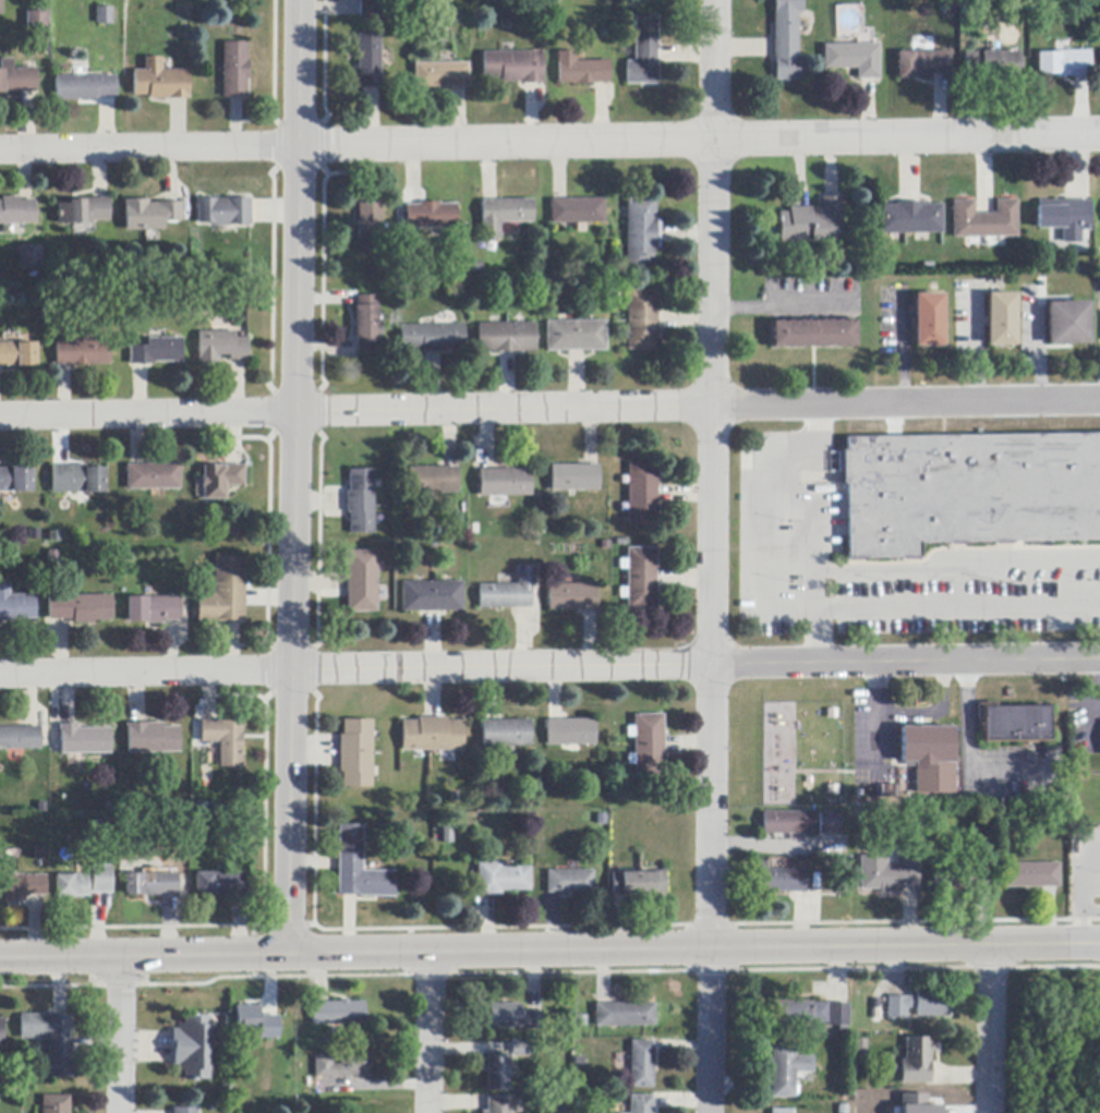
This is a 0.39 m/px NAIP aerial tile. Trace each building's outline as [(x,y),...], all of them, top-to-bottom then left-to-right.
[(359,16),(359,0),(379,0),(379,19),(359,19),(359,16)] [(774,11),(774,0),(802,0),(802,9),(802,14),(797,14),(797,20),(798,57),(803,57),(803,81),(775,81),(775,60),(774,60),(774,58),(773,40),(773,11),(774,11)] [(97,24),(97,8),(112,8),(112,24),(97,24)] [(47,13),(47,46),(26,45),(27,12),(47,13)] [(656,47),(656,63),(656,84),(626,84),(626,64),(634,64),(634,16),(656,16),(656,47)] [(379,50),(380,62),(380,87),(378,87),(363,87),(359,87),(359,70),(358,70),(358,35),(379,35),(379,50)] [(242,98),(230,98),(222,98),(223,43),(246,43),(246,61),(249,61),(249,81),(246,81),(246,98),(242,98)] [(874,80),(861,80),(857,80),(857,69),(823,70),(823,46),(879,45),(879,80),(874,80)] [(575,55),(575,62),(584,62),(609,61),(609,84),(594,84),(594,85),(576,85),(576,84),(558,84),(557,63),(556,63),(556,52),(575,51),(575,55)] [(1088,77),(1076,77),(1057,77),(1057,75),(1037,75),(1037,53),(1059,52),(1089,51),(1090,77),(1088,77)] [(537,84),(525,84),(519,84),(519,83),(500,83),(500,78),(483,78),(482,52),(499,52),(512,52),(542,52),(542,84),(537,84)] [(946,74),(933,74),(927,74),(927,76),(915,76),(915,80),(897,80),(897,52),(950,52),(950,74),(946,74)] [(980,77),(968,77),(964,77),(964,53),(980,53),(981,53),(981,52),(984,52),(1018,52),(1018,77),(980,77)] [(161,60),(161,71),(171,71),(188,71),(189,99),(185,99),(170,99),(168,99),(168,100),(149,100),(149,96),(133,97),(133,71),(145,71),(144,58),(161,58),(161,60)] [(4,94),(0,94),(0,71),(0,60),(13,60),(13,69),(23,69),(35,69),(36,69),(36,93),(35,93),(21,93),(4,93),(4,94)] [(464,87),(452,88),(414,88),(414,64),(439,63),(451,63),(468,63),(468,87),(464,87)] [(114,99),(99,99),(96,99),(96,100),(56,101),(56,77),(116,76),(117,99),(114,99)] [(2,225),(0,225),(0,201),(1,201),(1,197),(19,197),(19,201),(20,201),(32,201),(34,201),(34,225),(24,225),(2,225)] [(789,208),(795,208),(808,208),(822,207),(821,197),(824,197),(838,197),(842,197),(842,228),(833,228),(833,242),(779,243),(778,213),(789,213),(789,208)] [(660,227),(661,243),(661,250),(654,250),(654,269),(627,270),(627,261),(627,251),(627,198),(655,198),(655,220),(660,220),(660,227)] [(83,199),(93,199),(107,199),(109,199),(109,221),(89,221),(89,226),(83,226),(83,223),(57,225),(57,205),(68,205),(68,202),(83,202),(83,199)] [(165,203),(181,203),(181,220),(181,221),(164,222),(164,230),(125,231),(124,208),(123,208),(123,201),(147,199),(147,204),(157,204),(157,203),(165,203)] [(249,201),(249,223),(249,226),(237,226),(227,226),(227,227),(218,227),(213,227),(213,225),(197,225),(197,199),(216,199),(226,199),(249,199),(249,201)] [(551,201),(553,201),(566,199),(604,199),(604,223),(584,223),(584,233),(576,233),(576,223),(551,225),(551,201)] [(516,223),(506,223),(499,223),(500,241),(480,241),(480,222),(482,222),(481,201),(483,201),(496,201),(532,201),(533,222),(516,223)] [(1018,238),(953,239),(953,202),(975,201),(975,215),(978,215),(993,214),(996,214),(996,201),(1017,201),(1018,238)] [(1090,231),(1081,231),(1081,243),(1063,243),(1063,229),(1050,229),(1038,230),(1038,202),(1065,202),(1090,202),(1091,202),(1091,231),(1090,231)] [(457,229),(440,229),(430,229),(406,229),(406,206),(407,206),(419,206),(419,203),(421,203),(438,203),(438,206),(457,205),(457,229)] [(943,234),(930,234),(912,234),(900,234),(890,234),(878,234),(878,206),(896,206),(896,203),(900,203),(919,203),(922,203),(923,206),(943,205),(943,234)] [(361,204),(373,204),(379,204),(380,256),(359,257),(359,240),(356,240),(356,220),(358,220),(358,205),(361,204)] [(38,243),(38,268),(16,268),(16,243),(38,243)] [(657,313),(657,328),(657,350),(628,350),(628,290),(656,290),(657,313)] [(916,347),(915,295),(943,294),(944,347),(916,347)] [(1005,294),(1016,294),(1016,347),(988,347),(988,294),(1005,294)] [(356,353),(355,353),(355,344),(355,343),(354,343),(353,306),(355,306),(355,305),(355,297),(376,297),(376,353),(356,353)] [(1048,303),(1089,302),(1090,344),(1049,346),(1048,303)] [(583,351),(568,352),(546,352),(545,323),(605,322),(606,351),(583,351)] [(773,323),(854,322),(856,322),(856,347),(773,348),(773,323)] [(513,352),(498,353),(478,353),(478,324),(488,324),(498,324),(513,324),(522,324),(534,324),(534,352),(513,352)] [(439,352),(423,352),(421,352),(421,350),(399,350),(399,326),(463,326),(463,350),(440,350),(440,352),(439,352)] [(243,361),(231,361),(228,361),(228,356),(217,356),(217,363),(197,363),(197,332),(233,332),(233,338),(246,338),(246,361),(243,361)] [(146,365),(132,365),(129,365),(129,347),(146,347),(146,339),(181,339),(181,363),(153,363),(153,365),(146,365)] [(70,365),(58,365),(56,365),(56,341),(108,341),(108,365),(70,365)] [(36,366),(0,367),(0,343),(20,343),(20,344),(35,343),(36,366)] [(847,438),(1099,434),(1099,541),(1024,542),(996,543),(966,543),(952,543),(921,544),(921,558),(904,558),(867,559),(848,559),(847,484),(845,484),(844,451),(847,451),(847,438)] [(656,486),(656,503),(656,524),(627,524),(627,512),(627,505),(628,463),(656,464),(656,486)] [(126,465),(131,465),(143,464),(180,464),(181,489),(128,491),(126,465)] [(242,486),(226,486),(226,498),(226,500),(203,500),(203,488),(202,488),(202,477),(203,477),(203,467),(226,465),(241,465),(244,465),(244,486),(242,486)] [(585,491),(567,491),(551,492),(549,465),(584,465),(597,465),(599,491),(585,491)] [(106,494),(74,494),(59,494),(51,494),(51,467),(53,467),(70,467),(87,467),(87,469),(105,469),(106,494)] [(12,493),(0,493),(0,470),(12,469),(12,468),(33,468),(33,493),(12,493)] [(407,469),(444,468),(455,468),(457,468),(457,493),(408,494),(407,469)] [(479,472),(479,470),(493,470),(512,469),(512,471),(530,471),(530,497),(479,497),(479,472)] [(373,516),(373,523),(373,534),(349,534),(349,518),(349,513),(346,513),(346,492),(348,492),(348,487),(348,471),(372,470),(373,516)] [(656,570),(656,588),(656,609),(627,609),(627,598),(627,589),(627,548),(656,548),(656,570)] [(58,552),(58,566),(48,566),(48,552),(58,552)] [(347,591),(347,574),(347,552),(376,552),(376,613),(347,613),(347,591)] [(245,557),(244,591),(244,606),(244,621),(240,621),(228,621),(225,621),(225,622),(198,622),(198,620),(198,609),(198,593),(215,594),(215,557),(245,557)] [(534,588),(530,588),(531,608),(511,608),(479,608),(478,585),(497,585),(517,585),(517,568),(534,568),(534,588)] [(439,613),(424,613),(401,613),(401,583),(462,582),(462,613),(439,613)] [(1,625),(0,625),(0,584),(10,584),(10,596),(35,595),(36,619),(16,620),(17,622),(1,624),(1,625)] [(595,610),(583,610),(549,610),(548,585),(596,584),(596,610),(595,610)] [(69,620),(49,620),(49,619),(49,596),(112,596),(113,621),(94,621),(94,625),(73,625),(73,620),(69,620)] [(181,600),(182,621),(166,621),(164,621),(164,624),(145,625),(145,622),(128,624),(128,597),(147,597),(181,597),(181,600)] [(1049,741),(983,742),(983,724),(979,724),(978,724),(978,718),(978,703),(998,703),(998,709),(1049,707),(1049,741)] [(663,737),(664,755),(664,776),(634,776),(634,765),(627,765),(627,754),(634,754),(633,715),(663,715),(663,737)] [(462,751),(455,751),(439,751),(423,751),(415,751),(402,751),(402,722),(419,722),(419,718),(425,718),(440,718),(447,718),(447,722),(462,722),(462,751)] [(204,721),(216,722),(220,722),(242,722),(242,767),(219,767),(219,748),(219,742),(204,742),(201,742),(201,721),(204,721)] [(373,721),(372,788),(342,788),(342,773),(340,773),(340,767),(340,741),(340,735),(342,735),(342,721),(373,721)] [(497,747),(484,747),(482,747),(482,727),(482,722),(496,722),(530,721),(530,747),(497,747)] [(579,746),(569,746),(564,746),(560,746),(547,746),(546,721),(548,721),(560,721),(594,721),(594,746),(579,746)] [(180,752),(128,753),(128,728),(126,728),(125,724),(130,724),(146,724),(149,724),(162,724),(162,728),(180,727),(180,752)] [(111,754),(81,754),(68,754),(60,754),(60,753),(60,731),(59,731),(59,725),(75,725),(78,725),(78,729),(111,728),(111,754)] [(41,750),(0,751),(0,728),(26,727),(40,727),(41,748),(41,750)] [(924,727),(951,728),(953,728),(953,763),(934,763),(934,766),(914,766),(914,763),(900,763),(900,727),(924,727)] [(762,812),(813,813),(813,835),(762,834),(762,812)] [(838,835),(820,835),(818,835),(819,813),(838,813),(838,835)] [(439,844),(439,825),(451,825),(451,844),(439,844)] [(363,840),(362,858),(362,872),(396,872),(395,898),(358,897),(358,896),(356,896),(344,896),(338,896),(338,870),(339,858),(339,826),(363,826),(363,840)] [(917,890),(903,890),(902,890),(902,895),(880,895),(880,891),(859,891),(859,857),(886,857),(886,858),(886,867),(895,867),(895,858),(895,857),(918,857),(918,890),(917,890)] [(803,891),(803,894),(795,893),(759,892),(760,862),(767,863),(766,870),(805,872),(803,891)] [(515,868),(524,868),(530,868),(530,892),(501,892),(501,895),(493,895),(478,895),(478,887),(478,864),(500,864),(500,868),(515,868)] [(1056,888),(1042,888),(1004,888),(1004,864),(1059,864),(1060,888),(1056,888)] [(989,890),(976,890),(933,890),(933,866),(989,866),(990,890),(989,890)] [(112,894),(92,894),(92,878),(92,867),(112,867),(112,894)] [(559,894),(547,894),(547,872),(593,871),(593,894),(559,894)] [(663,894),(656,894),(621,895),(614,895),(612,895),(612,873),(619,873),(638,872),(664,872),(664,894),(663,894)] [(247,894),(233,894),(231,894),(231,895),(195,895),(195,873),(249,873),(250,894),(247,894)] [(177,896),(162,896),(142,896),(142,895),(125,896),(125,875),(144,874),(149,874),(158,874),(178,874),(178,896),(177,896)] [(5,900),(0,900),(0,876),(23,875),(23,876),(46,876),(47,896),(44,896),(25,897),(25,891),(24,891),(23,891),(23,902),(12,902),(12,904),(7,904),(5,904),(5,900)] [(88,878),(89,897),(72,897),(56,897),(56,876),(88,875),(88,878)] [(834,893),(835,876),(845,876),(844,893),(834,893)] [(945,1018),(915,1017),(915,1009),(907,1009),(906,1018),(886,1018),(886,997),(889,997),(904,997),(916,997),(916,991),(945,991),(945,1018)] [(364,1025),(311,1026),(311,1003),(315,1003),(327,1003),(340,1003),(340,1001),(348,1001),(348,1003),(364,1003),(364,1025)] [(811,1004),(826,1004),(826,1005),(846,1005),(848,1005),(847,1027),(846,1027),(846,1032),(838,1032),(838,1027),(825,1027),(825,1024),(773,1024),(773,1002),(811,1003),(811,1004)] [(654,1027),(595,1027),(595,1005),(597,1005),(611,1005),(654,1004),(654,1027)] [(264,1008),(264,1031),(258,1031),(258,1030),(234,1030),(234,1008),(244,1008),(244,1005),(247,1005),(247,1008),(258,1008),(264,1008)] [(528,1013),(542,1013),(542,1029),(527,1029),(527,1028),(521,1028),(521,1029),(489,1029),(489,1005),(520,1005),(520,1013),(528,1013)] [(53,1016),(65,1016),(71,1016),(71,1039),(71,1047),(72,1079),(48,1079),(48,1044),(48,1040),(35,1040),(20,1040),(20,1016),(51,1015),(51,1017),(53,1016)] [(208,1017),(208,1018),(208,1031),(208,1065),(208,1080),(182,1080),(182,1073),(176,1073),(177,1066),(172,1066),(172,1064),(173,1051),(171,1051),(171,1033),(171,1029),(177,1029),(177,1024),(183,1024),(183,1016),(208,1017)] [(930,1063),(930,1084),(900,1085),(900,1077),(900,1062),(905,1062),(905,1040),(905,1039),(931,1038),(931,1045),(933,1045),(933,1052),(930,1052),(930,1063)] [(866,1040),(866,1057),(855,1057),(855,1040),(866,1040)] [(653,1042),(653,1054),(653,1089),(629,1089),(630,1042),(653,1042)] [(511,1052),(511,1044),(511,1043),(531,1043),(530,1057),(511,1057),(511,1052)] [(771,1099),(771,1096),(771,1081),(772,1045),(795,1045),(795,1057),(813,1057),(813,1074),(795,1074),(795,1087),(798,1087),(798,1097),(795,1097),(795,1099),(771,1099)] [(486,1091),(486,1055),(509,1055),(509,1092),(486,1091)] [(367,1078),(314,1078),(314,1057),(331,1057),(331,1065),(339,1065),(339,1057),(368,1057),(367,1078)] [(263,1074),(271,1075),(278,1075),(277,1092),(256,1091),(257,1074),(263,1074)] [(925,1104),(926,1093),(900,1093),(899,1112),(938,1112),(938,1104),(925,1104)] [(69,1097),(69,1112),(41,1112),(41,1097),(69,1097)] [(652,1109),(652,1112),(629,1112),(629,1106),(629,1097),(652,1097),(652,1109)] [(520,1104),(520,1112),(509,1112),(481,1112),(486,1112),(486,1111),(486,1099),(509,1099),(509,1102),(519,1102),(520,1104)] [(567,1100),(566,1112),(554,1112),(554,1100),(567,1100)]
